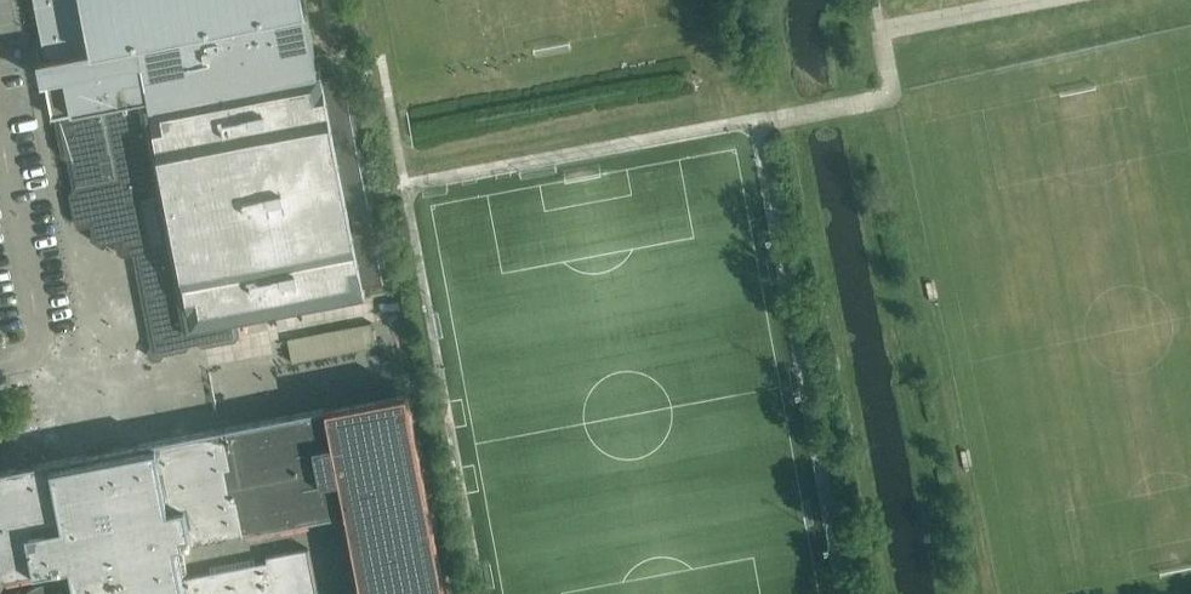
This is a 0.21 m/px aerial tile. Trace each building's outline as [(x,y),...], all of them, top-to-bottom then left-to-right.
[(54,84),(61,121),(58,127),(63,156),(69,160),(75,189),(71,195),(77,224),(82,228),(92,226),(94,235),(108,244),(117,242),(119,252),(124,256),(134,254),(139,275),(147,321),(152,346),(149,352),(150,356),(158,361),(162,361),(165,355),(188,351),(192,345),(198,344),(204,348),(205,347),(237,341),(241,335),(239,322),(367,297),(364,286),(385,282),(389,277),(384,255),(379,251),(378,247),(382,241),(378,220),(372,216),(371,211),(375,205),(371,184),(365,180),(364,175),(368,169),(364,148),(358,144),(357,140),(361,134),(357,112),(351,109),(350,104),(354,98),(350,77),(344,73),(324,77),(322,66),(321,66),(318,66),(312,34),(307,9),(305,0),(37,0),(54,84)] [(323,67),(324,76),(335,73),(334,65),(323,67)] [(373,322),(289,339),(293,362),(378,346),(373,322)] [(410,392),(329,407),(221,428),(0,471),(0,560),(3,575),(4,580),(67,567),(69,576),(58,578),(51,580),(45,582),(37,587),(30,593),(316,593),(317,593),(309,548),(268,556),(269,562),(257,564),(256,559),(211,568),(212,572),(189,577),(183,545),(246,533),(349,513),(365,593),(449,593),(410,392)]
